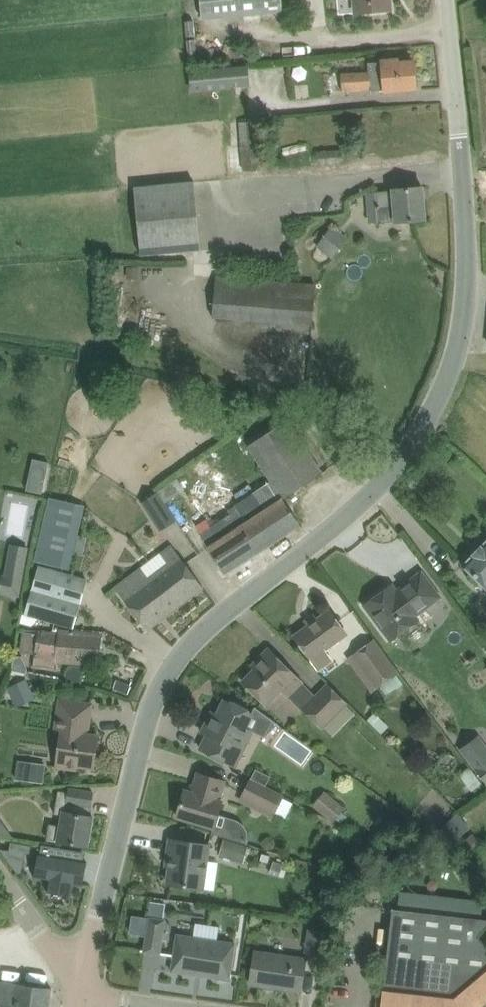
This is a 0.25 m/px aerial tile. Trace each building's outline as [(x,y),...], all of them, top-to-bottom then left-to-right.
[(282,13),(282,11),(301,10),(300,0),(281,2),(281,0),(200,0),(202,20),(282,13)] [(391,10),(390,0),(353,0),(354,15),(391,10)] [(187,37),(196,36),(194,20),(185,21),(187,37)] [(187,40),(189,64),(198,64),(196,39),(187,40)] [(417,90),(417,89),(414,61),(414,59),(399,60),(399,58),(380,59),(381,62),(368,63),(369,72),(341,74),(342,93),(383,90),(383,93),(395,92),(417,90)] [(249,86),(248,65),(189,70),(191,91),(249,86)] [(261,160),(257,120),(239,122),(243,162),(261,160)] [(342,150),(317,152),(318,165),(343,163),(342,150)] [(141,255),(201,250),(195,180),(135,186),(141,255)] [(379,224),(426,219),(424,187),(375,192),(378,222),(379,224)] [(334,259),(344,244),(328,232),(317,246),(334,259)] [(140,266),(128,267),(128,279),(141,279),(140,266)] [(318,285),(219,277),(217,317),(315,325),(318,285)] [(249,445),(272,481),(254,493),(266,511),(252,520),(255,524),(244,532),(259,554),(260,554),(259,553),(298,526),(299,527),(301,526),(283,499),(324,473),(289,419),(249,445)] [(45,483),(29,480),(27,490),(43,494),(45,483)] [(149,513),(165,502),(158,492),(142,502),(149,513)] [(266,511),(254,493),(236,505),(239,509),(211,527),(211,528),(201,535),(210,547),(209,548),(227,574),(229,573),(228,572),(249,557),(251,560),(259,554),(244,532),(255,524),(252,520),(266,511)] [(70,569),(85,506),(50,497),(35,560),(70,569)] [(463,565),(485,587),(485,542),(463,565)] [(205,588),(172,545),(161,553),(167,561),(150,574),(176,609),(205,588)] [(74,628),(88,579),(39,565),(25,614),(74,628)] [(176,609),(150,574),(147,577),(140,567),(115,586),(148,630),(176,609)] [(416,616),(441,597),(422,572),(397,590),(393,584),(365,605),(391,640),(419,619),(416,616)] [(24,578),(5,575),(3,574),(0,588),(0,593),(20,597),(24,578)] [(295,636),(311,658),(309,659),(319,672),(334,660),(324,648),(346,632),(331,610),(295,636)] [(103,636),(57,632),(57,631),(38,629),(37,634),(22,632),(21,651),(34,653),(33,668),(54,670),(55,659),(100,663),(103,636)] [(354,655),(378,689),(399,673),(374,639),(354,655)] [(301,683),(273,652),(244,682),(263,703),(277,689),(286,698),(301,683)] [(12,670),(25,673),(27,673),(28,668),(23,656),(15,655),(12,670)] [(82,683),(83,667),(70,666),(65,672),(65,682),(82,683)] [(6,688),(13,702),(33,693),(26,678),(24,680),(25,673),(12,670),(9,683),(15,684),(6,688)] [(327,683),(301,710),(322,730),(348,703),(327,683)] [(78,770),(78,765),(95,768),(99,736),(88,734),(92,704),(60,699),(56,731),(62,732),(57,768),(78,770)] [(235,766),(251,731),(245,728),(252,713),(226,700),(219,714),(213,712),(203,733),(208,735),(201,749),(235,766)] [(18,780),(47,780),(47,761),(19,761),(18,780)] [(476,768),(485,782),(485,761),(476,768)] [(178,816),(214,827),(219,814),(223,800),(221,799),(227,781),(199,773),(194,793),(185,790),(178,816)] [(285,795),(251,778),(242,795),(276,812),(285,795)] [(94,792),(71,788),(68,788),(68,792),(59,790),(55,814),(61,815),(60,825),(51,824),(48,839),(59,841),(88,847),(93,816),(90,816),(94,792)] [(345,807),(332,796),(319,811),(333,822),(336,819),(342,811),(345,807)] [(482,845),(473,833),(460,843),(470,855),(482,845)] [(210,846),(171,839),(168,859),(172,860),(169,883),(203,890),(210,846)] [(224,839),(219,856),(244,863),(249,846),(224,839)] [(10,850),(26,853),(31,854),(32,845),(11,842),(10,850)] [(39,853),(38,855),(41,855),(37,876),(35,875),(35,877),(50,880),(48,892),(50,892),(50,890),(70,894),(70,896),(71,896),(74,884),(84,885),(84,884),(82,884),(86,863),(87,863),(88,862),(85,862),(63,858),(64,848),(43,844),(41,854),(39,853)] [(271,856),(263,853),(261,860),(269,863),(271,856)] [(270,873),(280,876),(282,868),(283,864),(273,861),(270,873)] [(143,952),(161,955),(167,919),(164,919),(166,904),(153,902),(151,917),(149,916),(143,952)] [(195,933),(195,921),(212,921),(212,907),(183,907),(183,932),(195,933)] [(485,1002),(485,945),(478,936),(485,927),(485,920),(451,915),(392,907),(383,988),(381,1006),(481,1006),(485,1002)] [(308,929),(304,952),(322,954),(325,931),(308,929)] [(234,942),(177,934),(174,956),(175,956),(173,964),(212,970),(211,977),(230,980),(234,942)] [(307,961),(255,953),(251,983),(253,984),(253,982),(276,985),(276,987),(303,991),(307,961)] [(51,991),(52,991),(52,989),(52,988),(0,980),(0,1004),(13,1006),(49,1006),(51,991)]
